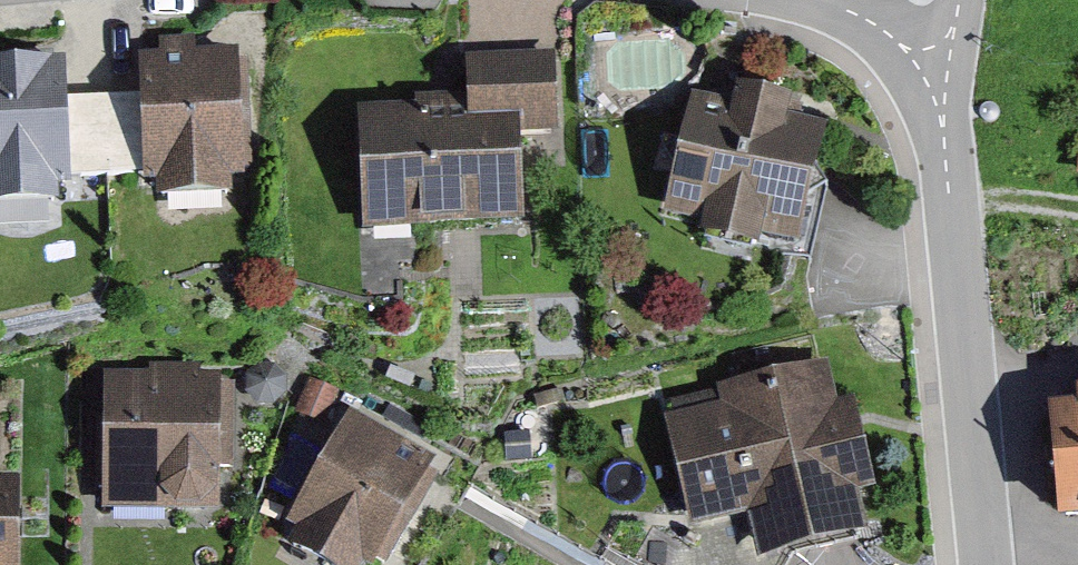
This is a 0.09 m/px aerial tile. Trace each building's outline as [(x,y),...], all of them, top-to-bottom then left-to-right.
[(260,53),(161,60),(170,180),(269,173),(260,53)] [(0,61),(0,189),(89,182),(80,55),(0,61)] [(465,59),(467,96),(414,98),(415,109),(358,111),(363,237),(524,231),(521,140),(557,139),(554,55),(465,59)] [(665,218),(702,227),(699,241),(759,255),(762,242),(800,251),(829,131),(788,121),(792,105),(736,91),(732,108),(694,98),(665,218)] [(869,541),(859,498),(875,494),(855,402),(839,406),(830,365),(717,390),(721,408),(664,420),(689,530),(746,518),(757,564),(760,564),(869,541)] [(107,503),(227,498),(221,367),(102,372),(107,503)] [(378,564),(396,564),(453,452),(350,401),(290,521),(378,564)] [(1053,410),(1062,520),(1077,519),(1077,408),(1053,410)] [(20,482),(0,482),(0,564),(20,564),(20,482)]
